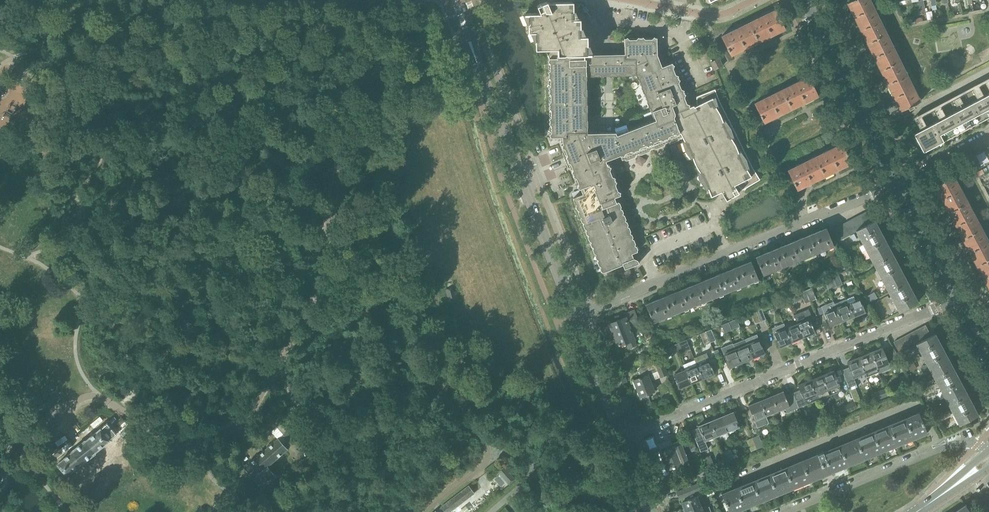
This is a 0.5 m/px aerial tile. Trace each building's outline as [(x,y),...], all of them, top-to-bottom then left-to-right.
[(871,8),(868,0),(852,0),(850,1),(851,1),(847,3),(854,16),(871,8)] [(540,13),(524,14),(524,15),(527,15),(528,18),(528,32),(534,32),(535,35),(535,50),(541,50),(546,49),(546,51),(546,53),(548,53),(548,56),(549,56),(549,58),(562,58),(562,60),(584,59),(584,55),(591,55),(591,54),(590,54),(587,48),(587,36),(583,36),(580,30),(580,19),(576,19),(572,11),(573,11),(573,2),(555,2),(547,2),(547,1),(543,3),(537,6),(540,13)] [(867,44),(884,35),(882,31),(882,30),(871,8),(854,16),(867,44)] [(775,10),(748,23),(749,24),(758,43),(785,29),(776,10),(775,10)] [(722,36),(721,36),(727,48),(728,52),(729,52),(731,56),(758,43),(749,24),(748,23),(722,36)] [(867,44),(874,57),(880,70),(897,62),(895,57),(896,57),(885,35),(884,35),(867,44)] [(562,60),(562,58),(549,58),(549,59),(547,61),(552,65),(552,68),(547,72),(549,74),(548,74),(549,75),(547,77),(552,81),(552,84),(548,88),(549,89),(549,90),(549,91),(548,92),(552,96),(552,99),(548,103),(550,105),(549,106),(550,106),(548,108),(553,112),(553,115),(548,119),(550,120),(549,121),(550,122),(549,123),(553,128),(553,130),(549,135),(550,136),(550,137),(562,137),(562,141),(563,144),(562,145),(562,146),(562,148),(565,149),(567,150),(568,154),(567,155),(566,158),(567,159),(567,160),(568,160),(567,162),(570,163),(570,164),(571,163),(572,163),(573,167),(573,169),(571,173),(573,173),(573,174),(574,175),(573,177),(576,178),(578,184),(577,187),(579,188),(578,188),(579,189),(580,189),(583,194),(573,198),(574,198),(573,200),(575,204),(576,205),(579,211),(578,212),(579,216),(581,217),(583,223),(583,225),(584,229),(586,229),(588,235),(587,237),(589,241),(591,242),(593,248),(592,249),(594,253),(595,254),(598,260),(597,261),(599,266),(600,266),(603,273),(606,271),(623,265),(624,268),(624,269),(639,263),(637,260),(633,258),(632,254),(637,251),(635,245),(635,243),(634,239),(632,239),(630,233),(631,231),(629,227),(628,226),(625,220),(626,219),(624,215),(623,214),(620,208),(621,207),(620,202),(618,202),(618,201),(616,202),(616,201),(615,199),(614,197),(620,195),(620,194),(621,192),(619,191),(616,183),(617,181),(615,181),(615,180),(614,179),(615,177),(613,177),(610,169),(611,167),(609,166),(609,165),(607,165),(606,161),(618,156),(620,155),(622,161),(667,143),(671,141),(682,137),(688,149),(692,158),(695,165),(700,172),(708,189),(711,197),(719,193),(721,192),(726,201),(739,193),(734,186),(736,184),(743,190),(760,180),(753,168),(720,102),(715,89),(696,97),(697,106),(694,107),(693,106),(689,107),(689,106),(689,107),(690,105),(686,103),(684,98),(685,94),(684,94),(684,92),(683,92),(684,90),(680,89),(678,83),(680,80),(678,79),(679,78),(678,77),(678,76),(675,74),(673,69),(674,65),(672,65),(673,64),(672,63),(670,64),(664,49),(657,49),(657,38),(655,38),(654,37),(651,39),(645,40),(642,37),(641,38),(640,37),(640,38),(638,37),(636,40),(630,40),(627,37),(626,39),(624,39),(624,50),(625,55),(591,55),(584,55),(584,59),(562,60)] [(722,67),(718,58),(711,62),(715,70),(722,67)] [(898,61),(897,62),(880,70),(894,97),(912,89),(898,61)] [(808,77),(781,90),(782,91),(791,109),(818,96),(808,76),(808,77)] [(912,89),(894,97),(901,111),(908,107),(908,109),(913,107),(914,107),(916,106),(915,104),(920,101),(918,102),(912,89)] [(755,103),(754,103),(760,116),(762,119),(764,123),(791,109),(782,91),(781,90),(755,103)] [(914,134),(923,152),(988,117),(988,94),(914,134)] [(841,144),(815,157),(815,158),(824,177),(851,163),(842,144),(841,144)] [(788,170),(787,171),(793,183),(795,186),(797,190),(824,177),(815,158),(815,157),(788,170)] [(948,212),(965,204),(962,199),(963,198),(952,177),(954,176),(953,176),(934,186),(948,212)] [(966,203),(965,204),(948,212),(962,239),(979,230),(976,226),(977,225),(966,203)] [(860,215),(866,226),(871,223),(866,212),(860,215)] [(855,218),(861,228),(866,226),(860,215),(855,218)] [(856,232),(856,231),(861,228),(855,218),(850,220),(856,232)] [(844,223),(850,234),(856,232),(850,220),(844,223)] [(871,258),(889,248),(874,220),(873,220),(874,222),(871,223),(866,226),(861,228),(856,231),(871,258)] [(845,237),(850,234),(844,223),(839,226),(845,237)] [(834,229),(840,240),(845,237),(839,226),(834,229)] [(816,253),(833,246),(826,228),(809,236),(816,253)] [(988,259),(988,247),(980,230),(979,230),(962,239),(976,265),(988,259)] [(798,260),(816,253),(809,236),(791,243),(798,260)] [(798,260),(791,243),(774,250),(781,267),(798,260)] [(871,258),(885,286),(904,276),(889,248),(871,258)] [(763,274),(781,267),(774,250),(756,257),(763,274)] [(976,265),(988,289),(988,259),(976,265)] [(751,262),(733,269),(740,286),(758,279),(751,262)] [(634,280),(633,279),(630,269),(620,273),(624,283),(634,280)] [(723,293),(740,286),(733,269),(716,276),(723,293)] [(834,279),(837,287),(840,286),(836,274),(832,276),(834,279)] [(716,276),(698,283),(705,300),(723,293),(716,276)] [(904,276),(885,286),(900,312),(917,303),(918,304),(919,304),(904,276)] [(829,281),(832,289),(837,287),(834,279),(829,281)] [(705,300),(698,283),(681,290),(688,307),(705,300)] [(453,288),(445,290),(449,304),(451,303),(451,304),(459,302),(456,291),(454,292),(453,288)] [(812,288),(806,290),(811,301),(816,299),(812,288)] [(671,314),(688,307),(681,290),(663,297),(671,314)] [(805,303),(811,301),(806,290),(801,292),(805,303)] [(653,322),(671,314),(663,297),(646,305),(653,322)] [(835,304),(842,321),(853,317),(848,304),(846,299),(835,304)] [(860,299),(848,304),(853,317),(865,312),(860,299)] [(782,309),(787,307),(784,300),(779,302),(782,309)] [(830,326),(842,321),(835,304),(834,304),(833,302),(822,306),(830,326)] [(761,322),(764,320),(766,319),(762,309),(756,311),(761,322)] [(636,345),(629,328),(640,324),(634,310),(628,313),(630,317),(626,319),(625,318),(610,323),(619,345),(627,342),(629,348),(636,345)] [(755,324),(761,322),(756,311),(751,313),(755,324)] [(795,318),(798,324),(803,337),(815,332),(807,313),(795,318)] [(772,328),(774,334),(779,347),(791,342),(786,329),(784,323),(772,328)] [(798,324),(786,329),(791,342),(803,337),(798,324)] [(926,325),(920,328),(926,339),(931,336),(926,325)] [(921,342),(926,339),(920,328),(915,331),(921,342)] [(711,329),(706,331),(710,342),(716,340),(711,329)] [(710,342),(706,331),(700,334),(705,344),(710,342)] [(916,345),(917,344),(916,344),(921,342),(915,331),(910,334),(916,345)] [(934,335),(931,336),(926,339),(921,342),(916,344),(917,344),(931,371),(949,361),(934,333),(933,334),(934,335)] [(757,334),(745,339),(753,358),(764,353),(757,334)] [(910,334),(905,337),(911,348),(916,345),(910,334)] [(905,351),(911,348),(905,337),(899,339),(905,351)] [(734,344),(736,349),(741,362),(753,358),(745,339),(734,344)] [(905,351),(899,339),(894,342),(900,353),(905,351)] [(729,367),(741,362),(736,349),(734,344),(733,343),(721,348),(729,367)] [(882,348),(871,353),(877,368),(879,372),(879,373),(890,369),(882,348)] [(695,360),(697,366),(702,378),(714,373),(706,353),(694,358),(695,360)] [(879,372),(877,368),(871,353),(859,358),(865,373),(867,377),(879,372)] [(859,358),(847,363),(853,377),(865,373),(859,358)] [(641,375),(642,377),(634,380),(640,397),(654,391),(650,381),(654,380),(652,374),(658,371),(661,377),(668,375),(662,360),(639,369),(640,371),(638,371),(640,375),(641,375)] [(685,370),(686,372),(691,383),(702,378),(697,366),(695,360),(683,365),(685,370)] [(964,389),(949,361),(931,371),(946,399),(964,389)] [(911,371),(916,369),(913,362),(907,365),(911,371)] [(673,375),(679,388),(691,383),(686,372),(685,370),(673,375)] [(833,371),(821,375),(829,395),(841,390),(833,371)] [(911,385),(906,374),(899,377),(903,389),(911,385)] [(818,400),(829,395),(821,375),(810,380),(818,400)] [(818,400),(810,380),(798,385),(800,390),(793,393),(799,408),(818,400)] [(857,408),(862,405),(855,387),(849,390),(850,392),(855,402),(857,408)] [(885,389),(873,394),(876,400),(887,396),(885,389)] [(979,417),(964,389),(946,399),(960,425),(977,416),(978,417),(979,417)] [(783,391),(771,395),(778,412),(786,408),(787,413),(799,408),(793,393),(785,396),(783,391)] [(771,395),(759,400),(766,416),(778,412),(771,395)] [(748,405),(754,421),(766,416),(759,400),(748,405)] [(855,402),(836,410),(838,415),(851,410),(857,408),(855,402)] [(733,411),(721,416),(728,432),(739,427),(733,411)] [(824,413),(827,420),(832,418),(829,411),(824,413)] [(928,432),(928,431),(927,432),(919,414),(921,413),(920,412),(720,494),(720,496),(722,495),(729,511),(734,511),(928,432)] [(728,432),(721,416),(709,421),(716,436),(728,432)] [(704,441),(716,436),(709,421),(698,425),(704,441)] [(82,463),(95,453),(110,440),(109,440),(116,434),(107,423),(85,441),(85,440),(72,451),(73,451),(58,464),(67,475),(82,463)] [(178,434),(179,431),(180,430),(170,426),(170,427),(168,431),(178,434)] [(773,433),(776,441),(784,438),(780,430),(773,433)] [(282,436),(291,446),(296,441),(287,431),(282,436)] [(759,435),(753,437),(757,448),(763,446),(759,435)] [(751,451),(757,448),(753,437),(746,440),(751,451)] [(278,439),(244,468),(262,489),(277,476),(268,466),(287,449),(278,439)] [(662,452),(669,469),(668,469),(670,473),(689,465),(688,461),(686,457),(680,440),(660,448),(661,452),(662,452)] [(710,455),(704,458),(708,469),(715,466),(710,455)] [(497,471),(500,474),(499,475),(505,482),(506,481),(509,485),(515,479),(503,466),(497,471)] [(702,497),(703,496),(702,496),(700,491),(701,490),(698,483),(686,488),(676,492),(679,499),(680,498),(682,502),(686,511),(711,511),(709,507),(707,507),(702,497)] [(469,486),(441,507),(445,511),(450,511),(475,493),(469,486)] [(986,495),(987,497),(981,500),(988,511),(988,493),(986,495)] [(967,504),(955,511),(970,511),(966,506),(967,505),(967,504)]
